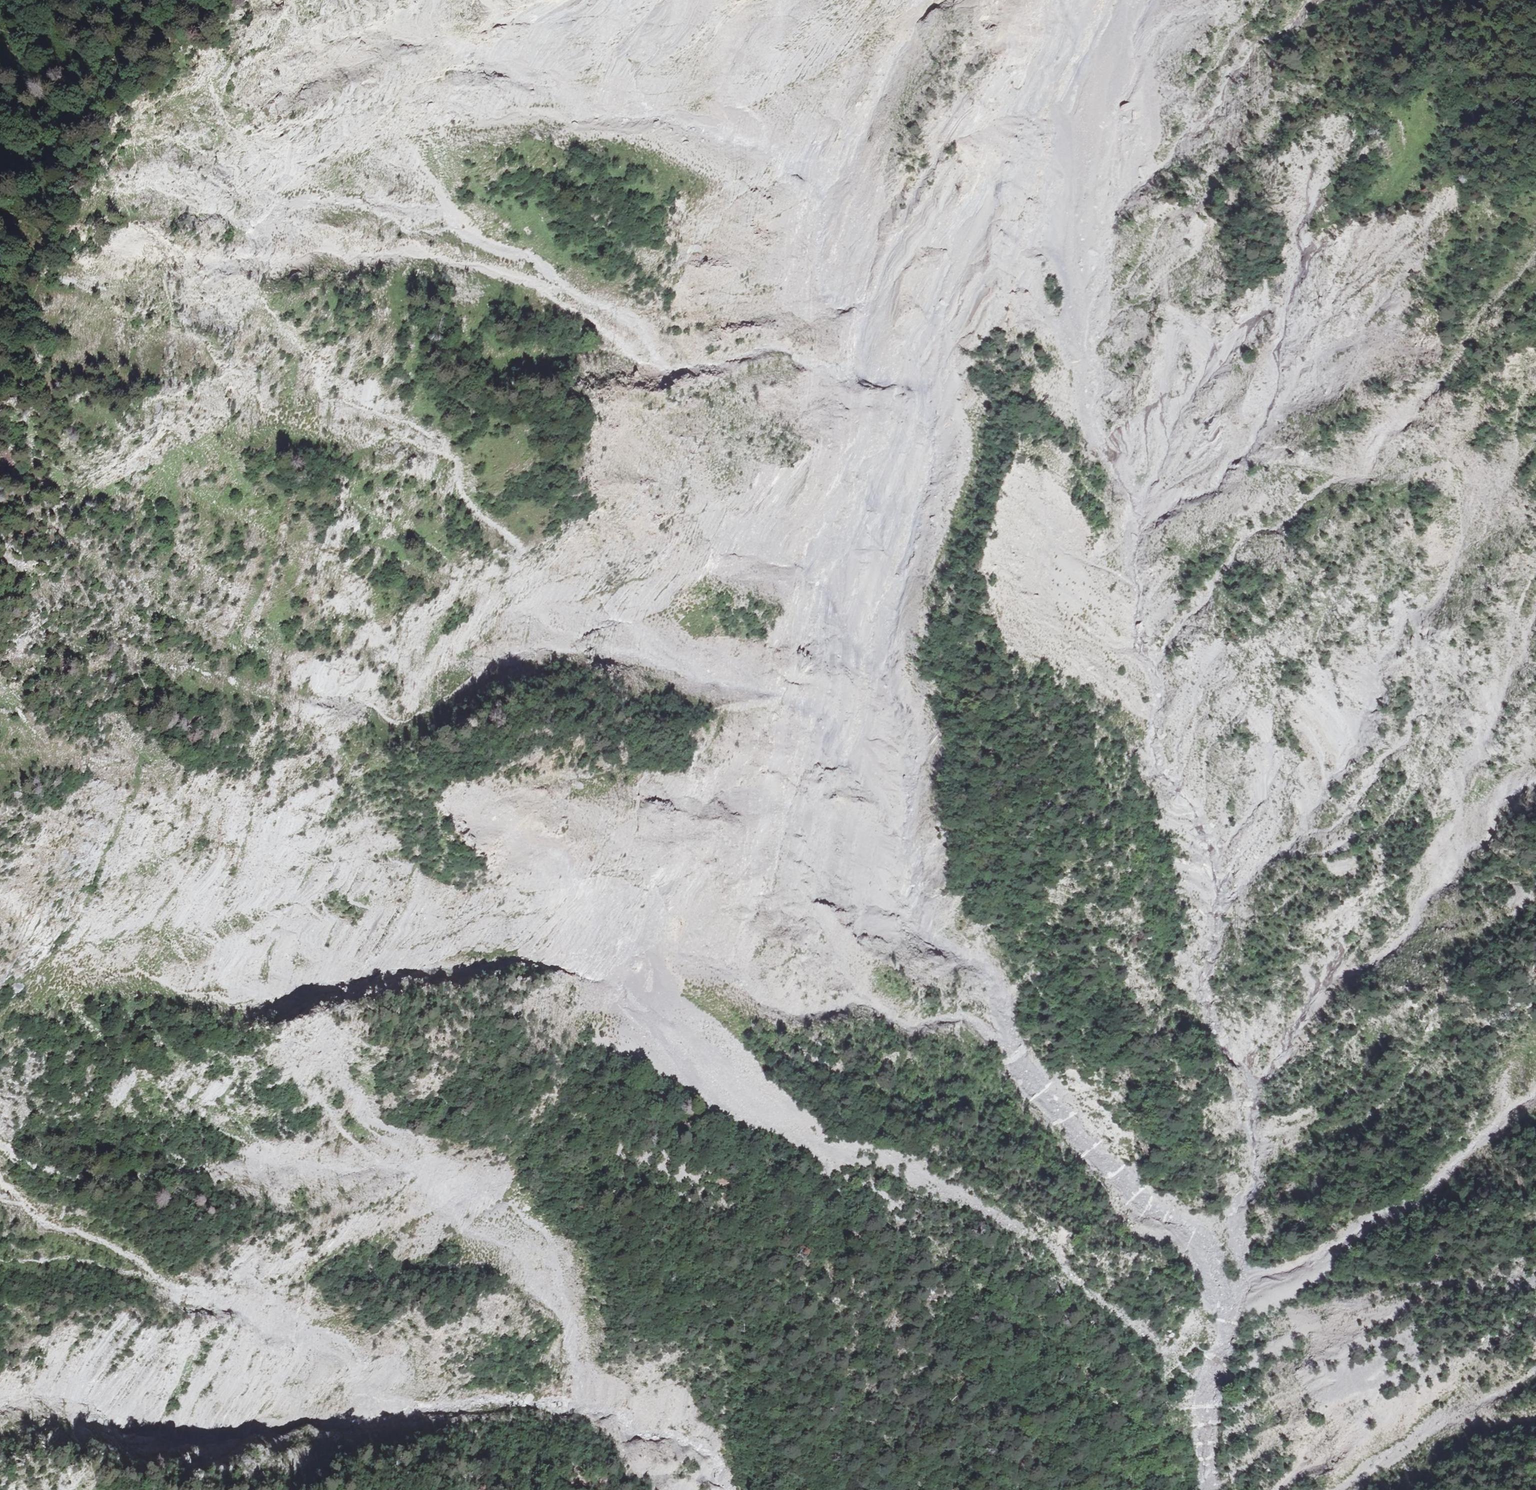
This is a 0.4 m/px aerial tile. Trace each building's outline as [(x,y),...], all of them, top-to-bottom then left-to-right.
[(1105,1126),(1116,1133),(1121,1126),(1110,1119),(1105,1126)] [(1196,1328),(1190,1333),(1197,1342),(1203,1336),(1196,1328)]
